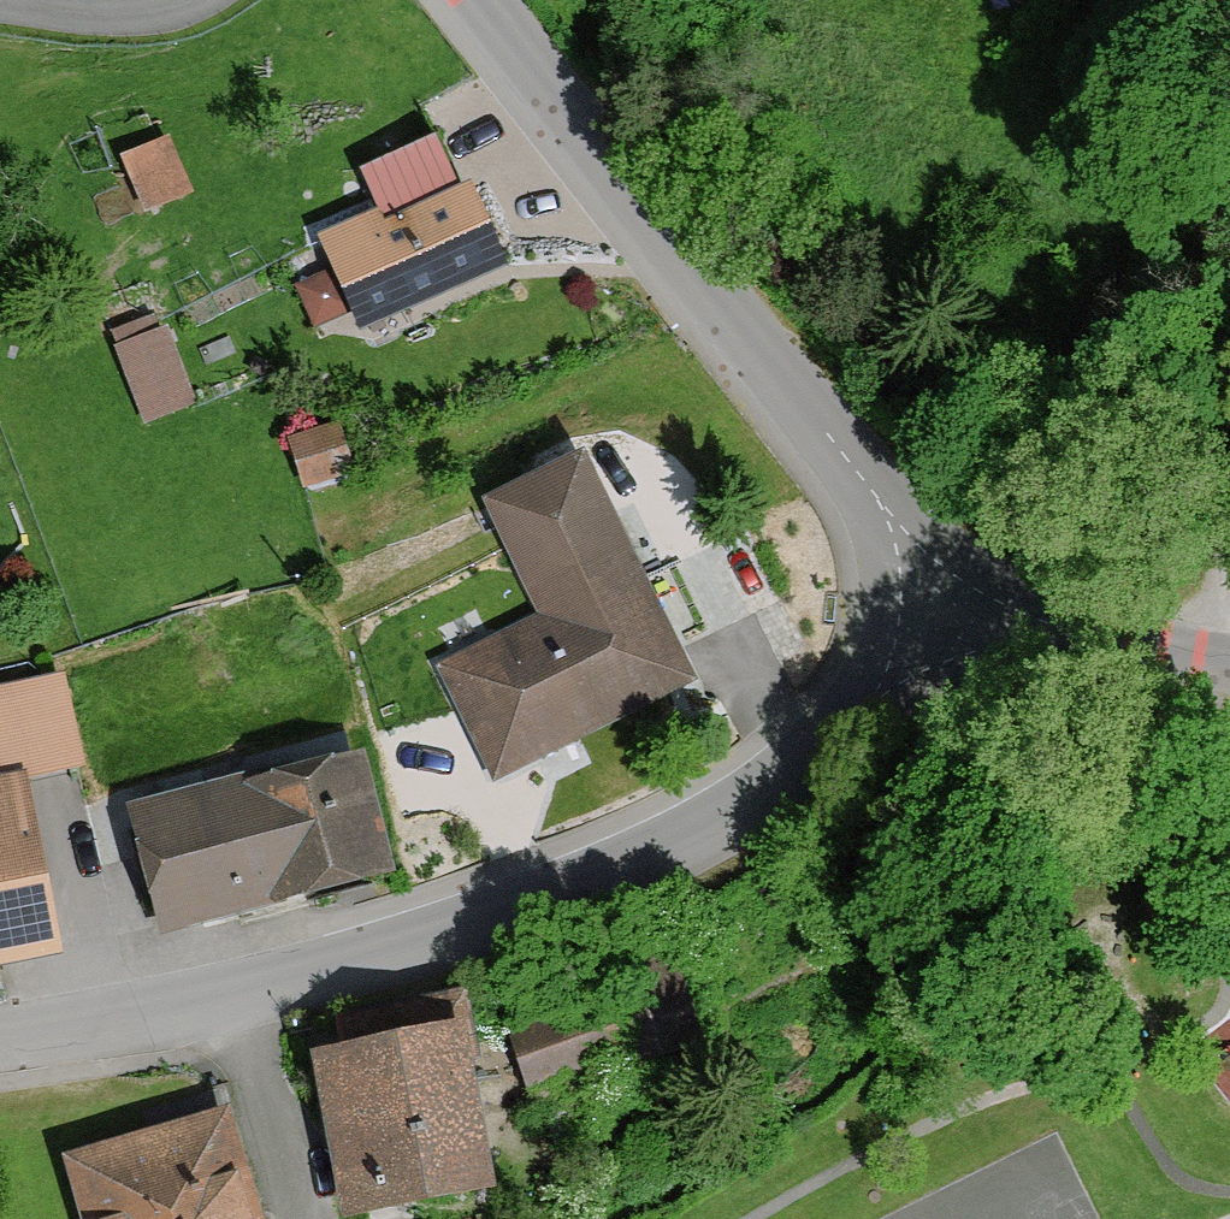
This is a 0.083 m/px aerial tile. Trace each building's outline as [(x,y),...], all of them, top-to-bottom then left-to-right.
[(188,203),(164,147),(117,168),(142,223),(188,203)] [(437,148),(363,178),(380,219),(317,244),(332,281),(293,297),(308,335),(350,318),(357,334),(507,274),(473,191),(457,197),(437,148)] [(191,409),(164,335),(151,340),(146,326),(105,341),(137,428),(191,409)] [(354,479),(337,432),(281,453),(298,499),(354,479)] [(698,698),(593,463),(489,509),(539,621),(438,665),(493,788),(698,698)] [(62,680),(0,692),(0,978),(69,964),(33,785),(81,775),(62,680)] [(401,884),(367,761),(257,791),(253,779),(128,814),(163,940),(303,901),(306,910),(401,884)] [(701,1054),(675,964),(502,1014),(527,1103),(701,1054)] [(466,993),(386,1006),(393,1045),(314,1059),(341,1218),(345,1218),(500,1193),(466,993)] [(233,1116),(62,1166),(78,1218),(264,1218),(233,1116)]
